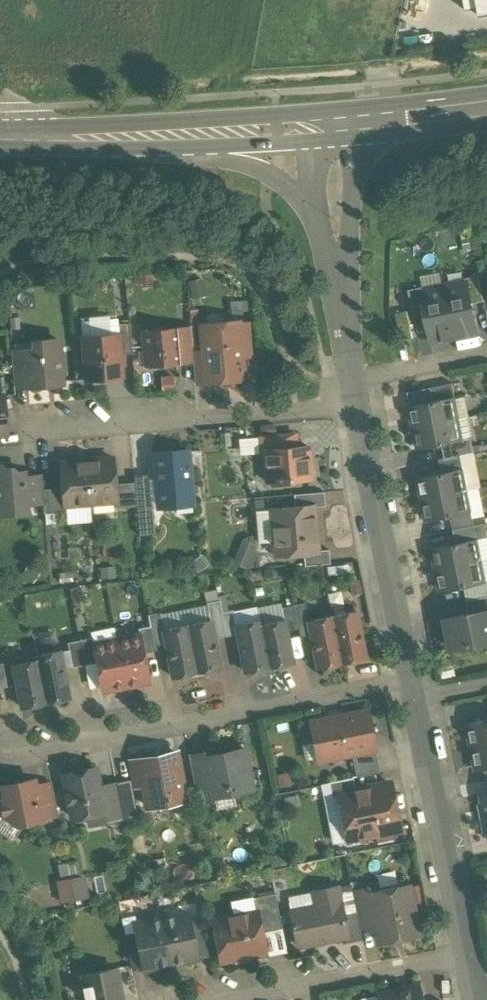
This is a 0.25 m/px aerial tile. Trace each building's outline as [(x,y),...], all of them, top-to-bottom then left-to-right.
[(478,16),(486,15),(486,0),(476,0),(478,16)] [(479,276),(466,278),(466,281),(467,281),(472,303),(484,301),(479,276)] [(472,303),(467,281),(466,281),(444,285),(455,337),(478,333),(472,303)] [(422,290),(426,313),(432,342),(455,337),(444,285),(422,290)] [(422,287),(409,290),(414,315),(426,313),(422,290),(422,287)] [(250,322),(238,323),(241,358),(253,357),(250,322)] [(129,323),(115,324),(116,335),(119,335),(120,355),(132,354),(129,323)] [(224,328),(208,329),(203,335),(204,350),(206,381),(242,378),(241,358),(238,323),(228,323),(224,328)] [(190,326),(178,327),(178,328),(181,363),(193,362),(192,351),(190,326)] [(178,328),(142,330),(145,366),(181,363),(178,328)] [(116,335),(82,338),(85,380),(122,377),(120,355),(119,335),(116,335)] [(59,341),(39,343),(40,355),(24,356),(26,383),(27,385),(62,382),(59,341)] [(204,350),(192,351),(193,362),(195,382),(206,381),(204,350)] [(24,351),(11,352),(14,384),(26,383),(24,356),(24,351)] [(453,383),(431,387),(434,401),(453,397),(454,397),(455,397),(453,383)] [(434,401),(410,405),(415,427),(458,419),(454,397),(453,397),(434,401)] [(458,419),(415,427),(419,449),(442,444),(462,440),(458,419)] [(296,434),(260,437),(261,452),(265,452),(269,451),(269,449),(297,447),(296,434)] [(462,440),(442,444),(445,458),(461,455),(474,452),(471,438),(462,440)] [(297,447),(269,449),(269,451),(265,452),(267,482),(310,478),(308,446),(297,447)] [(188,451),(154,454),(158,506),(193,503),(188,451)] [(445,458),(440,459),(442,472),(462,468),(462,469),(464,468),(461,455),(445,458)] [(112,458),(86,460),(90,503),(115,501),(116,501),(114,483),(112,458)] [(86,460),(61,462),(63,488),(64,505),(66,505),(90,503),(86,460)] [(4,469),(0,465),(0,513),(27,511),(27,503),(25,477),(24,472),(17,473),(12,468),(4,469)] [(442,472),(418,477),(423,499),(466,490),(462,469),(462,468),(442,472)] [(149,475),(134,476),(134,482),(136,506),(152,505),(149,475)] [(42,476),(25,477),(27,503),(44,502),(43,490),(42,476)] [(134,482),(114,483),(116,501),(115,501),(115,508),(136,506),(134,482)] [(63,488),(43,490),(44,502),(45,514),(67,512),(66,505),(64,505),(63,488)] [(466,490),(423,499),(427,520),(451,515),(470,511),(466,490)] [(324,492),(294,495),(295,508),(314,506),(314,507),(325,506),(324,492)] [(152,505),(136,506),(139,535),(154,534),(152,505)] [(295,508),(272,510),(275,543),(272,546),(272,551),(280,558),(285,558),(289,554),(304,553),(319,551),(319,550),(314,507),(314,506),(295,508)] [(470,511),(451,515),(454,530),(475,525),(472,510),(470,511)] [(454,530),(456,543),(476,539),(476,540),(486,538),(486,534),(485,523),(475,525),(454,530)] [(456,543),(433,548),(437,570),(480,561),(476,540),(476,539),(456,543)] [(329,549),(319,550),(319,551),(304,553),(305,566),(330,564),(329,549)] [(480,561),(437,570),(441,591),(464,587),(484,583),(484,582),(480,561)] [(464,587),(467,600),(486,596),(486,582),(484,582),(484,583),(464,587)] [(467,600),(470,614),(486,610),(486,596),(467,600)] [(218,600),(206,602),(210,620),(211,620),(214,638),(226,636),(221,612),(218,600)] [(305,602),(293,604),(298,628),(300,641),(312,638),(308,621),(309,620),(305,602)] [(293,604),(281,607),(283,620),(286,631),(298,628),(293,604)] [(233,610),(221,612),(226,636),(238,633),(236,625),(233,610)] [(447,618),(453,649),(486,642),(486,610),(470,614),(447,618)] [(365,658),(356,611),(332,616),(341,663),(365,658)] [(161,612),(148,614),(150,626),(155,650),(167,648),(164,630),(161,612)] [(341,663),(332,616),(309,620),(308,621),(312,638),(318,667),(341,663)] [(214,638),(211,620),(210,620),(187,625),(196,672),(220,667),(214,638)] [(259,620),(236,625),(238,633),(246,672),(269,668),(260,625),(259,620)] [(286,631),(283,620),(260,625),(269,668),(292,663),(286,631)] [(196,672),(187,625),(164,630),(167,648),(173,677),(196,672)] [(150,626),(138,628),(139,635),(140,634),(144,653),(155,650),(150,626)] [(144,653),(140,634),(139,635),(116,639),(126,686),(149,681),(144,653)] [(92,637),(80,640),(85,665),(96,662),(93,644),(92,637)] [(93,644),(96,662),(102,691),(126,686),(116,639),(93,644)] [(80,640),(68,642),(72,667),(85,665),(80,640)] [(69,698),(59,651),(36,656),(37,661),(45,703),(69,698)] [(37,661),(13,665),(22,707),(45,703),(37,661)] [(368,711),(314,722),(322,760),(352,753),(376,748),(368,711)] [(468,723),(472,747),(486,744),(486,719),(468,723)] [(472,747),(477,770),(486,768),(486,744),(472,747)] [(376,748),(352,753),(357,776),(380,772),(376,748)] [(244,749),(214,755),(213,751),(206,752),(213,787),(214,796),(251,789),(244,749)] [(177,752),(131,761),(135,782),(144,781),(148,804),(168,800),(167,795),(184,791),(177,752)] [(206,752),(188,756),(195,790),(213,787),(206,752)] [(96,769),(64,775),(68,795),(66,797),(67,801),(69,801),(73,818),(104,811),(99,787),(96,769)] [(353,777),(329,782),(332,796),(341,794),(341,792),(356,789),(353,777)] [(129,781),(116,783),(123,816),(136,814),(129,781)] [(20,786),(19,782),(3,786),(5,798),(0,806),(0,812),(12,820),(14,816),(24,823),(43,819),(42,818),(36,786),(35,783),(20,786)] [(51,783),(36,786),(42,818),(57,815),(51,783)] [(116,783),(99,787),(104,811),(106,821),(123,818),(123,816),(116,783)] [(356,789),(341,792),(341,794),(344,808),(339,813),(341,819),(347,822),(350,838),(400,828),(390,783),(356,789)] [(59,862),(61,875),(80,872),(78,858),(59,862)] [(60,900),(89,896),(86,873),(57,876),(60,900)] [(337,886),(314,891),(316,905),(290,910),(296,939),(306,937),(307,943),(344,936),(346,935),(342,914),(337,886)] [(368,887),(352,890),(356,911),(359,925),(374,922),(375,922),(369,894),(370,894),(368,887)] [(370,894),(369,894),(375,922),(374,922),(378,941),(417,933),(408,887),(370,894)] [(314,891),(287,896),(290,910),(316,905),(314,891)] [(275,892),(252,897),(255,911),(256,911),(260,932),(282,928),(275,892)] [(255,911),(213,920),(221,960),(264,952),(260,932),(256,911),(255,911)] [(356,911),(342,914),(346,935),(344,936),(345,943),(362,939),(359,925),(356,911)] [(188,912),(161,917),(169,961),(180,959),(181,961),(197,957),(196,955),(189,920),(188,912)] [(169,961),(161,917),(135,923),(136,930),(144,966),(144,968),(160,965),(159,963),(169,961)] [(200,918),(189,920),(196,955),(208,953),(200,918)] [(136,930),(124,933),(131,969),(144,966),(136,930)] [(83,974),(88,999),(123,999),(117,968),(83,974)] [(377,995),(378,999),(420,999),(418,987),(377,995)]
